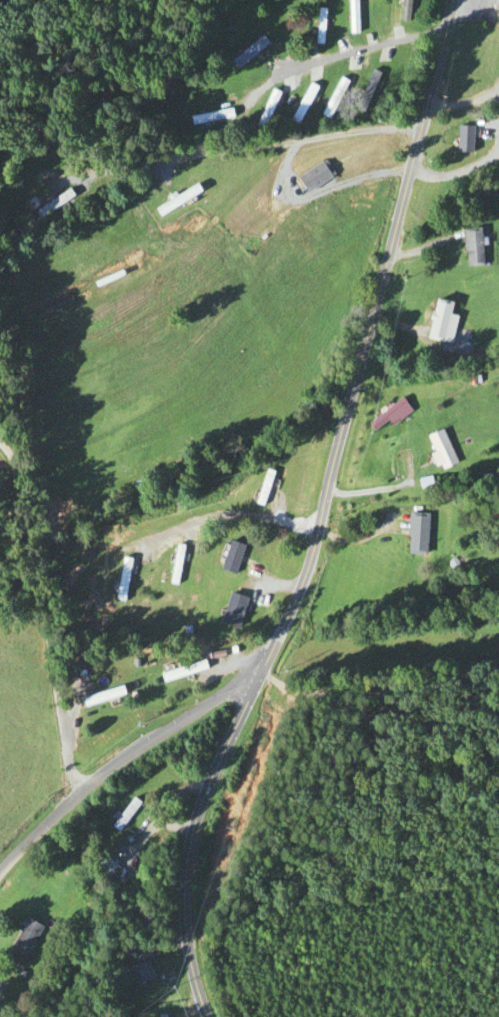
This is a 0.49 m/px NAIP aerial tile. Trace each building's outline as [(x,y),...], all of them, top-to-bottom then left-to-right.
[(341,33),(350,33),(350,0),(341,0),(341,33)] [(403,21),(405,0),(394,0),(393,21),(403,21)] [(498,25),(498,0),(490,0),(490,25),(498,25)] [(317,8),(309,8),(309,44),(317,45),(317,8)] [(227,62),(233,68),(260,43),(254,37),(227,62)] [(314,116),(323,120),(342,82),(333,78),(314,116)] [(274,94),(265,90),(247,128),(255,132),(274,94)] [(226,120),(225,111),(184,115),(185,125),(226,120)] [(468,153),(468,127),(453,127),(453,153),(468,153)] [(330,176),(320,160),(292,178),(302,194),(330,176)] [(150,209),(156,218),(196,193),(191,184),(150,209)] [(31,212),(37,221),(72,198),(66,189),(31,212)] [(479,267),(478,229),(460,229),(462,268),(479,267)] [(422,339),(440,342),(448,303),(430,300),(422,339)] [(363,425),(370,433),(402,405),(395,397),(363,425)] [(418,439),(434,472),(452,463),(435,430),(418,439)] [(423,556),(423,514),(404,514),(404,556),(423,556)] [(231,576),(241,547),(226,542),(216,570),(231,576)] [(181,546),(171,545),(166,585),(175,587),(181,546)] [(129,560),(120,558),(112,600),(121,602),(129,560)] [(237,599),(228,596),(215,633),(223,636),(237,599)] [(157,675),(160,684),(204,671),(201,662),(157,675)] [(122,696),(119,687),(79,699),(82,709),(122,696)] [(116,833),(137,805),(129,800),(109,828),(116,833)] [(116,871),(107,857),(96,864),(105,878),(116,871)] [(3,960),(22,968),(40,927),(21,918),(3,960)] [(151,980),(146,963),(124,968),(128,986),(151,980)]
